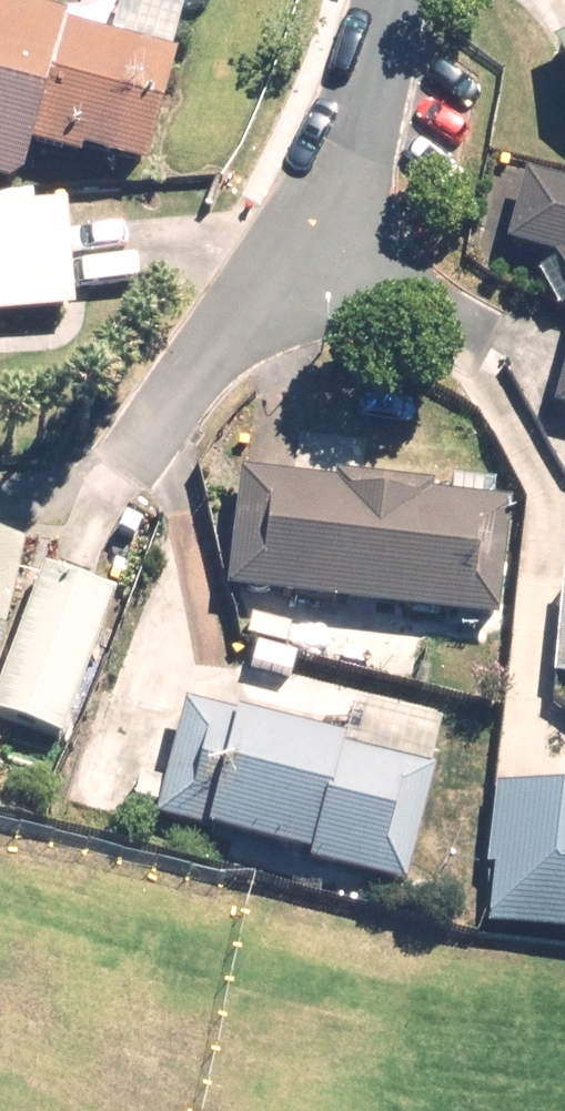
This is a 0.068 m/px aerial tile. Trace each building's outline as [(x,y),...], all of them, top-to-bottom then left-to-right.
[(14,194),(29,142),(144,175),(179,56),(0,4),(0,190),(14,194)] [(554,43),(564,70),(564,39),(554,43)] [(535,179),(516,243),(564,258),(564,187),(535,179)] [(74,312),(68,210),(0,215),(0,317),(74,312)] [(509,496),(238,478),(230,598),(500,617),(509,496)] [(19,554),(0,550),(0,642),(19,554)] [(0,684),(0,712),(65,736),(117,594),(43,567),(0,684)] [(439,774),(183,710),(156,819),(308,858),(304,874),(407,900),(439,774)] [(498,785),(483,930),(564,938),(564,792),(498,785)]
